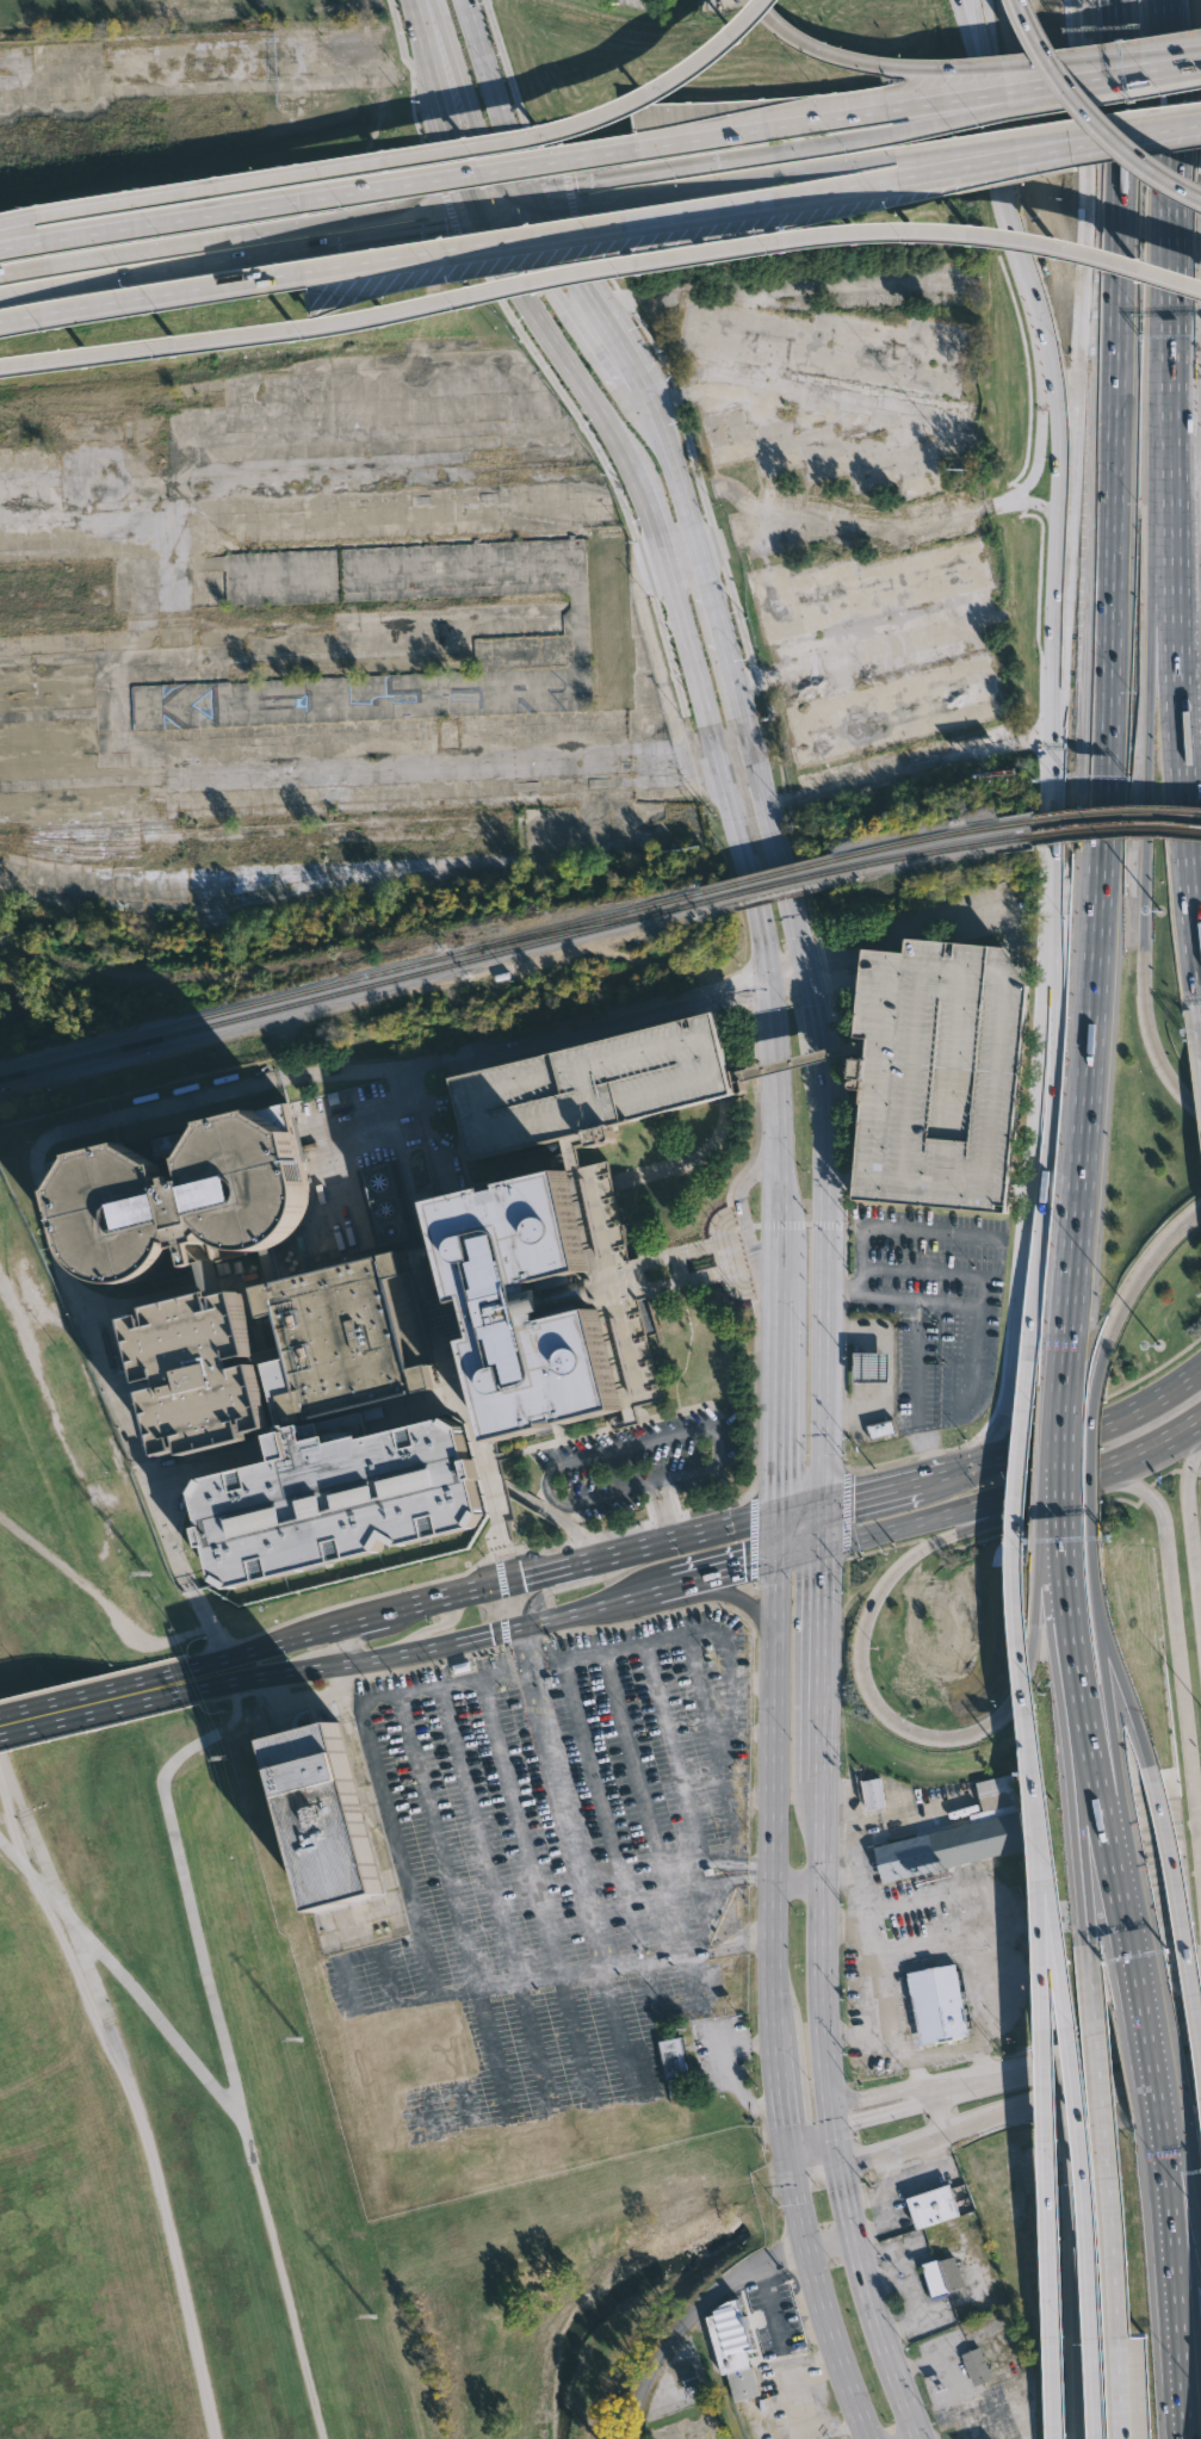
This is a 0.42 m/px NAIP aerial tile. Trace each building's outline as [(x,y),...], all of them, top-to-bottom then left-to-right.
[(478,717),(478,693),(459,693),(459,674),(285,677),(285,686),(271,686),(271,682),(249,682),(249,698),(245,698),(246,722),(478,717)] [(912,939),(998,946),(1024,984),(1004,1213),(849,1199),(855,1088),(846,1085),(844,1081),(847,1078),(850,1079),(850,1077),(844,1077),(846,1056),(854,1056),(856,1036),(849,1035),(850,1027),(849,1026),(855,972),(858,949),(898,954),(900,937),(912,939)] [(447,1079),(586,1046),(713,1015),(729,1079),(733,1096),(468,1160),(447,1079)] [(167,1271),(154,1281),(140,1286),(126,1286),(112,1283),(100,1277),(92,1270),(80,1256),(76,1245),(64,1191),(67,1191),(88,1158),(88,1154),(289,1106),(309,1177),(311,1196),(309,1213),(301,1225),(289,1237),(270,1246),(249,1250),(167,1271)] [(410,1213),(450,1202),(451,1208),(464,1205),(462,1197),(490,1190),(574,1169),(601,1162),(626,1259),(541,1281),(553,1330),(640,1307),(664,1399),(638,1406),(642,1424),(619,1430),(615,1418),(478,1453),(470,1454),(459,1417),(410,1213)] [(208,1300),(259,1288),(386,1257),(365,1169),(389,1163),(396,1195),(406,1193),(410,1213),(459,1417),(248,1468),(242,1443),(208,1300)] [(175,1307),(167,1271),(249,1250),(259,1288),(175,1307)] [(242,1443),(156,1463),(155,1457),(136,1461),(116,1373),(105,1375),(95,1330),(109,1327),(107,1324),(175,1307),(208,1300),(242,1443)] [(889,1382),(889,1353),(853,1352),(853,1382),(889,1382)] [(459,1417),(470,1454),(485,1517),(477,1527),(213,1595),(198,1586),(190,1552),(182,1554),(178,1535),(185,1533),(175,1497),(185,1482),(248,1468),(459,1417)] [(868,1424),(870,1438),(895,1434),(893,1421),(868,1424)] [(385,1895),(312,1915),(274,1770),(268,1740),(339,1720),(385,1895)] [(991,1809),(982,1812),(974,1782),(1010,1772),(1017,1802),(991,1809)] [(878,1777),(880,1791),(894,1789),(898,1803),(865,1809),(859,1781),(878,1777)] [(899,1878),(881,1882),(873,1846),(1017,1812),(1027,1847),(899,1878)] [(968,2036),(920,2044),(905,1973),(954,1963),(968,2036)] [(667,2074),(664,2075),(657,2041),(679,2036),(687,2070),(667,2074)] [(923,2227),(915,2230),(904,2198),(949,2184),(959,2216),(923,2227)] [(955,2254),(965,2284),(931,2296),(921,2264),(955,2254)] [(728,2299),(729,2304),(735,2302),(739,2321),(742,2321),(747,2348),(743,2350),(747,2366),(750,2365),(757,2391),(731,2398),(725,2373),(720,2375),(705,2319),(711,2316),(710,2310),(728,2299)] [(992,2379),(972,2387),(960,2354),(979,2347),(992,2379)]
